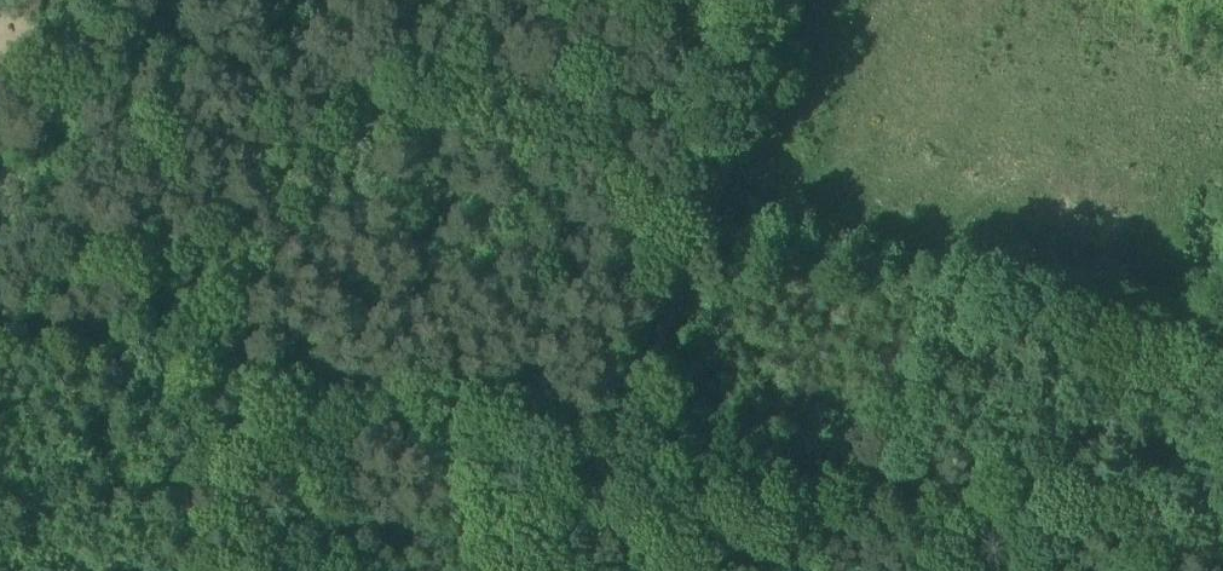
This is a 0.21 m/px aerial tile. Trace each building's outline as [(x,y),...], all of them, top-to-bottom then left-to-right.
[(200,8),(202,0),(171,0),(200,8)]
